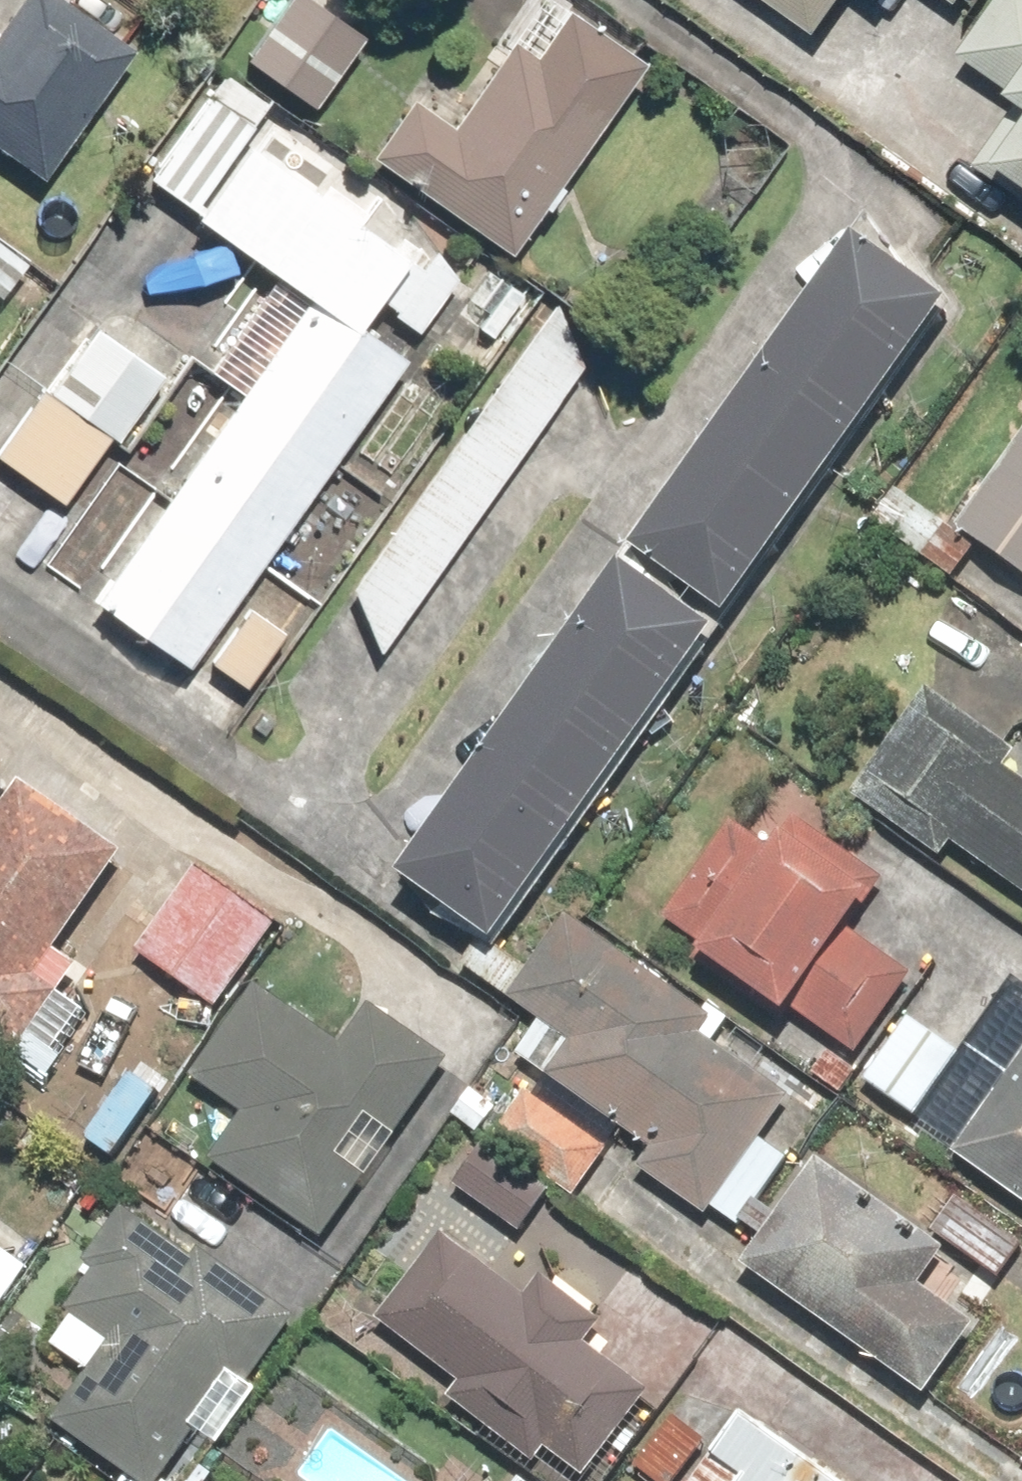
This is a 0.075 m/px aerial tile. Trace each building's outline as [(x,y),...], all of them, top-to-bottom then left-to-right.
[(42,185),(137,56),(60,0),(24,0),(0,32),(0,154),(42,185)] [(334,4),(328,0),(283,0),(240,67),(319,117),(349,70),(308,44),(334,4)] [(815,31),(837,0),(771,0),(815,31)] [(954,53),(1021,103),(1021,0),(992,0),(954,53)] [(510,262),(635,64),(562,17),(536,58),(505,39),(451,124),(413,99),(367,172),(510,262)] [(241,142),(268,103),(222,70),(144,180),(190,213),(241,142)] [(1000,163),(1021,180),(1021,133),(1000,163)] [(241,142),(190,213),(313,301),(96,604),(192,673),(477,276),(435,246),(418,269),(241,142)] [(625,562),(723,632),(958,302),(859,232),(625,562)] [(2,299),(28,265),(0,243),(0,298),(2,299)] [(608,332),(553,295),(350,594),(405,631),(608,332)] [(43,391),(109,440),(120,449),(171,380),(95,323),(43,391)] [(43,391),(0,449),(0,461),(59,506),(109,440),(43,391)] [(957,530),(1021,578),(1021,440),(957,530)] [(723,632),(625,562),(400,880),(498,950),(723,632)] [(208,660),(244,688),(283,637),(247,610),(208,660)] [(936,701),(862,806),(942,862),(952,847),(1021,896),(1021,762),(936,701)] [(17,786),(0,811),(0,1060),(15,1070),(63,1000),(40,983),(125,860),(17,786)] [(790,1017),(849,931),(843,928),(878,876),(791,818),(769,850),(726,821),(659,919),(701,947),(690,963),(783,1026),(789,1016),(790,1017)] [(272,926),(194,875),(138,960),(216,1011),(272,926)] [(564,1039),(540,1074),(653,1152),(638,1174),(704,1219),(786,1098),(700,1040),(713,1021),(567,921),(511,1003),(564,1039)] [(849,931),(790,1017),(858,1063),(916,976),(849,931)] [(257,994),(196,1078),(247,1115),(214,1160),(321,1238),(446,1065),(367,1008),(336,1051),(257,994)] [(957,1056),(910,1024),(868,1086),(915,1118),(957,1056)] [(952,1159),(1021,1210),(1021,1062),(952,1159)] [(523,1084),(480,1141),(566,1207),(610,1151),(523,1084)] [(811,1167),(738,1272),(927,1406),(976,1336),(918,1296),(943,1260),(811,1167)] [(949,1196),(926,1232),(1005,1282),(1021,1255),(1021,1242),(949,1196)] [(291,1319),(116,1216),(85,1267),(97,1274),(48,1358),(89,1382),(57,1436),(134,1480),(167,1480),(219,1392),(241,1405),(291,1319)] [(378,1323),(460,1382),(447,1399),(534,1461),(541,1450),(584,1480),(589,1480),(648,1399),(580,1350),(597,1326),(539,1284),(526,1303),(437,1240),(378,1323)] [(27,1268),(0,1249),(0,1309),(27,1268)] [(640,1465),(661,1480),(677,1480),(707,1441),(677,1417),(640,1465)] [(741,1419),(709,1463),(735,1480),(827,1480),(741,1419)]
